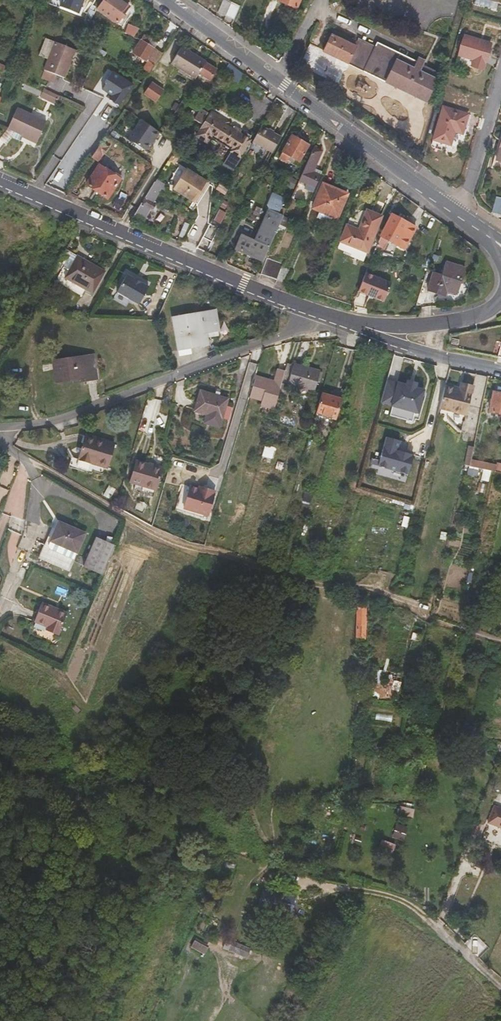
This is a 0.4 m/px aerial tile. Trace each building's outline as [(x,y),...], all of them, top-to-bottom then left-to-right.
[(100,9),(118,22),(130,6),(122,0),(106,0),(100,9)] [(227,12),(233,0),(223,0),(219,8),(227,12)] [(227,12),(235,16),(241,2),(237,0),(233,0),(227,12)] [(331,21),(320,41),(418,100),(435,73),(419,62),(420,60),(415,56),(413,59),(375,36),(373,41),(357,31),(355,35),(331,21)] [(472,62),(483,66),(491,40),(464,31),(458,51),(473,56),(472,62)] [(145,63),(147,64),(149,61),(147,59),(152,50),(145,45),(147,42),(141,37),(130,53),(145,63)] [(56,44),(49,59),(69,67),(75,52),(56,44)] [(181,45),(172,62),(196,77),(206,60),(181,45)] [(69,67),(49,59),(41,79),(52,84),(55,76),(64,80),(69,67)] [(148,74),(153,67),(147,64),(145,63),(140,70),(148,74)] [(245,74),(229,63),(225,70),(240,82),(245,74)] [(100,92),(124,103),(134,81),(111,70),(100,92)] [(171,81),(188,91),(194,80),(177,70),(171,81)] [(153,81),(144,93),(156,102),(165,90),(153,81)] [(44,90),(42,93),(58,101),(59,97),(44,90)] [(58,101),(42,93),(39,99),(55,106),(58,101)] [(432,136),(450,141),(454,128),(461,130),(466,110),(442,103),(432,136)] [(16,110),(7,130),(37,143),(46,123),(16,110)] [(242,156),(246,159),(254,145),(251,143),(252,142),(251,141),(252,138),(236,129),(234,133),(228,128),(229,125),(211,115),(210,117),(204,113),(201,114),(196,123),(203,128),(196,140),(207,146),(211,139),(233,152),(226,165),(234,170),(242,156)] [(141,118),(127,138),(148,151),(161,131),(141,118)] [(282,138),(264,127),(255,144),(274,154),(282,138)] [(94,153),(100,144),(106,136),(101,133),(88,149),(94,153)] [(294,133),(282,157),(289,161),(293,156),(302,161),(311,143),(294,133)] [(313,143),(299,175),(309,180),(308,184),(314,187),(320,172),(313,168),(322,147),(313,143)] [(94,153),(92,157),(97,160),(105,148),(100,144),(94,153)] [(100,162),(86,184),(106,198),(121,176),(100,162)] [(190,167),(176,188),(196,202),(210,181),(190,167)] [(164,184),(157,179),(131,222),(139,225),(141,226),(143,224),(141,223),(149,208),(152,210),(155,207),(152,204),(164,184)] [(344,194),(322,184),(312,206),(334,216),(344,194)] [(267,245),(282,213),(273,209),(279,195),(267,189),(260,203),(268,207),(253,239),(267,245)] [(500,216),(500,197),(496,195),(492,209),(500,216)] [(344,226),(337,242),(364,253),(379,216),(365,210),(356,230),(344,226)] [(393,211),(379,233),(389,239),(397,227),(403,232),(410,237),(417,226),(393,211)] [(211,223),(204,236),(212,241),(220,228),(211,223)] [(233,246),(261,259),(267,245),(253,239),(239,233),(233,246)] [(66,245),(60,255),(65,258),(71,248),(66,245)] [(71,248),(65,258),(58,270),(65,274),(77,252),(71,248)] [(260,267),(276,274),(280,262),(283,258),(268,251),(260,267)] [(104,267),(77,252),(65,274),(92,289),(104,267)] [(432,269),(426,288),(443,293),(445,287),(454,290),(464,265),(444,259),(439,271),(432,269)] [(280,262),(276,274),(284,277),(289,266),(280,262)] [(391,275),(365,265),(358,284),(383,294),(391,275)] [(126,270),(115,287),(137,300),(147,282),(126,270)] [(174,318),(179,351),(207,347),(206,334),(220,332),(217,312),(174,318)] [(479,337),(463,335),(462,345),(478,346),(479,337)] [(88,355),(47,361),(50,382),(70,378),(70,382),(92,378),(88,355)] [(305,392),(311,371),(287,364),(285,371),(281,386),(305,392)] [(275,381),(254,376),(253,382),(280,389),(281,386),(285,371),(278,369),(275,381)] [(318,373),(311,371),(305,392),(313,394),(318,373)] [(280,389),(253,382),(249,397),(263,401),(261,405),(274,410),(280,389)] [(416,387),(407,384),(398,382),(391,405),(418,413),(424,390),(416,387)] [(460,389),(444,386),(437,414),(449,417),(460,430),(462,430),(473,387),(461,385),(460,389)] [(488,410),(500,413),(500,393),(492,391),(488,410)] [(200,392),(193,412),(205,416),(206,414),(221,419),(227,401),(200,392)] [(341,400),(321,394),(316,414),(335,419),(341,400)] [(90,465),(95,467),(106,470),(113,446),(85,438),(78,462),(90,465)] [(262,460),(271,462),(275,446),(266,444),(262,460)] [(91,477),(95,467),(90,465),(88,472),(77,469),(78,462),(70,460),(68,470),(91,477)] [(90,465),(78,462),(77,469),(88,472),(90,465)] [(136,464),(130,486),(156,493),(162,471),(136,464)] [(381,467),(373,496),(401,504),(406,485),(390,480),(393,471),(381,467)] [(484,468),(482,478),(489,480),(491,470),(484,468)] [(189,488),(183,510),(206,516),(213,493),(205,490),(204,492),(189,488)] [(12,522),(21,497),(20,496),(9,521),(12,522)] [(31,501),(21,497),(12,522),(20,526),(31,501)] [(47,549),(43,562),(72,574),(88,537),(60,525),(50,550),(47,549)] [(106,576),(117,549),(98,541),(87,568),(106,576)] [(68,613),(43,603),(36,622),(49,627),(48,631),(60,636),(68,613)] [(400,697),(400,670),(371,669),(370,696),(400,697)] [(494,806),(488,821),(500,827),(500,808),(494,806)] [(263,887),(259,903),(292,911),(296,895),(263,887)] [(477,934),(467,943),(478,955),(488,945),(477,934)] [(247,958),(252,947),(227,937),(223,948),(247,958)]
